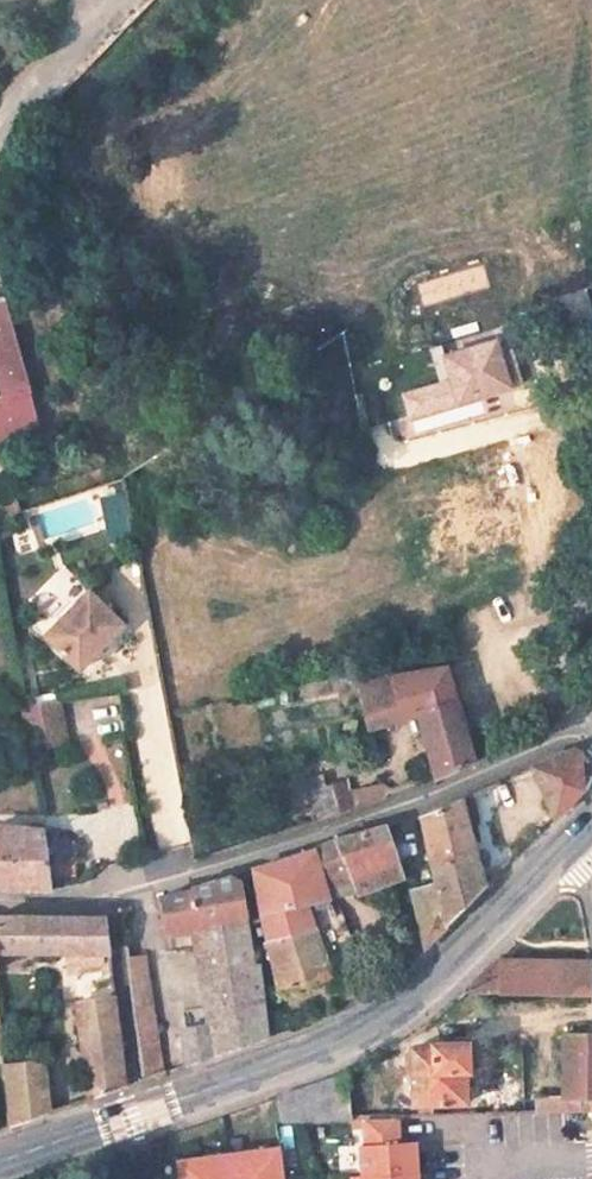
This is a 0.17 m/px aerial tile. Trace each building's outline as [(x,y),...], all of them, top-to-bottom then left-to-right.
[(3,400),(25,392),(0,302),(0,391),(3,400)] [(498,336),(447,352),(461,397),(512,382),(498,336)] [(0,401),(0,439),(35,427),(25,392),(3,400),(0,401)] [(461,430),(454,406),(417,416),(424,441),(461,430)] [(128,491),(105,494),(111,542),(134,539),(128,491)] [(54,578),(35,592),(45,607),(65,593),(54,578)] [(79,671),(126,623),(90,588),(45,635),(79,671)] [(473,758),(446,667),(369,679),(382,729),(417,717),(435,774),(440,771),(473,758)] [(72,742),(65,696),(26,704),(35,748),(72,742)] [(75,703),(80,734),(126,726),(122,696),(75,703)] [(567,796),(563,759),(521,770),(523,790),(540,788),(545,817),(567,796)] [(314,794),(322,818),(390,797),(385,781),(353,791),(350,783),(314,794)] [(472,843),(461,791),(446,796),(419,805),(429,855),(472,845),(472,843)] [(403,877),(391,824),(377,828),(322,847),(329,871),(356,865),(362,888),(392,882),(400,880),(403,877)] [(42,834),(0,832),(0,883),(5,884),(44,884),(42,834)] [(480,883),(472,845),(429,855),(429,857),(436,891),(442,921),(444,919),(462,901),(480,883)] [(344,905),(353,892),(362,888),(356,865),(329,871),(322,847),(256,870),(273,943),(314,937),(324,963),(363,955),(358,929),(351,930),(344,905)] [(260,943),(247,878),(158,897),(161,912),(165,931),(188,926),(193,950),(260,943)] [(442,921),(436,891),(405,898),(412,933),(405,937),(409,954),(442,921)] [(105,920),(0,919),(0,968),(107,960),(105,920)] [(324,963),(314,937),(273,943),(283,983),(303,980),(328,978),(324,963)] [(278,1036),(261,947),(260,943),(193,950),(207,1025),(182,1032),(188,1067),(243,1048),(261,1041),(278,1036)] [(472,977),(585,976),(583,953),(497,952),(472,977)] [(166,1075),(148,956),(132,957),(148,1081),(166,1075)] [(124,1088),(113,995),(74,999),(88,1100),(124,1088)] [(466,1095),(464,1064),(471,1063),(469,1035),(429,1037),(428,1046),(408,1047),(411,1098),(466,1095)] [(565,1039),(568,1092),(591,1091),(591,1037),(565,1039)] [(58,1114),(51,1063),(10,1067),(17,1130),(45,1118),(58,1114)] [(360,1175),(414,1172),(412,1141),(395,1142),(394,1121),(362,1122),(364,1144),(358,1145),(360,1175)] [(172,1162),(175,1178),(277,1178),(273,1149),(172,1162)]
